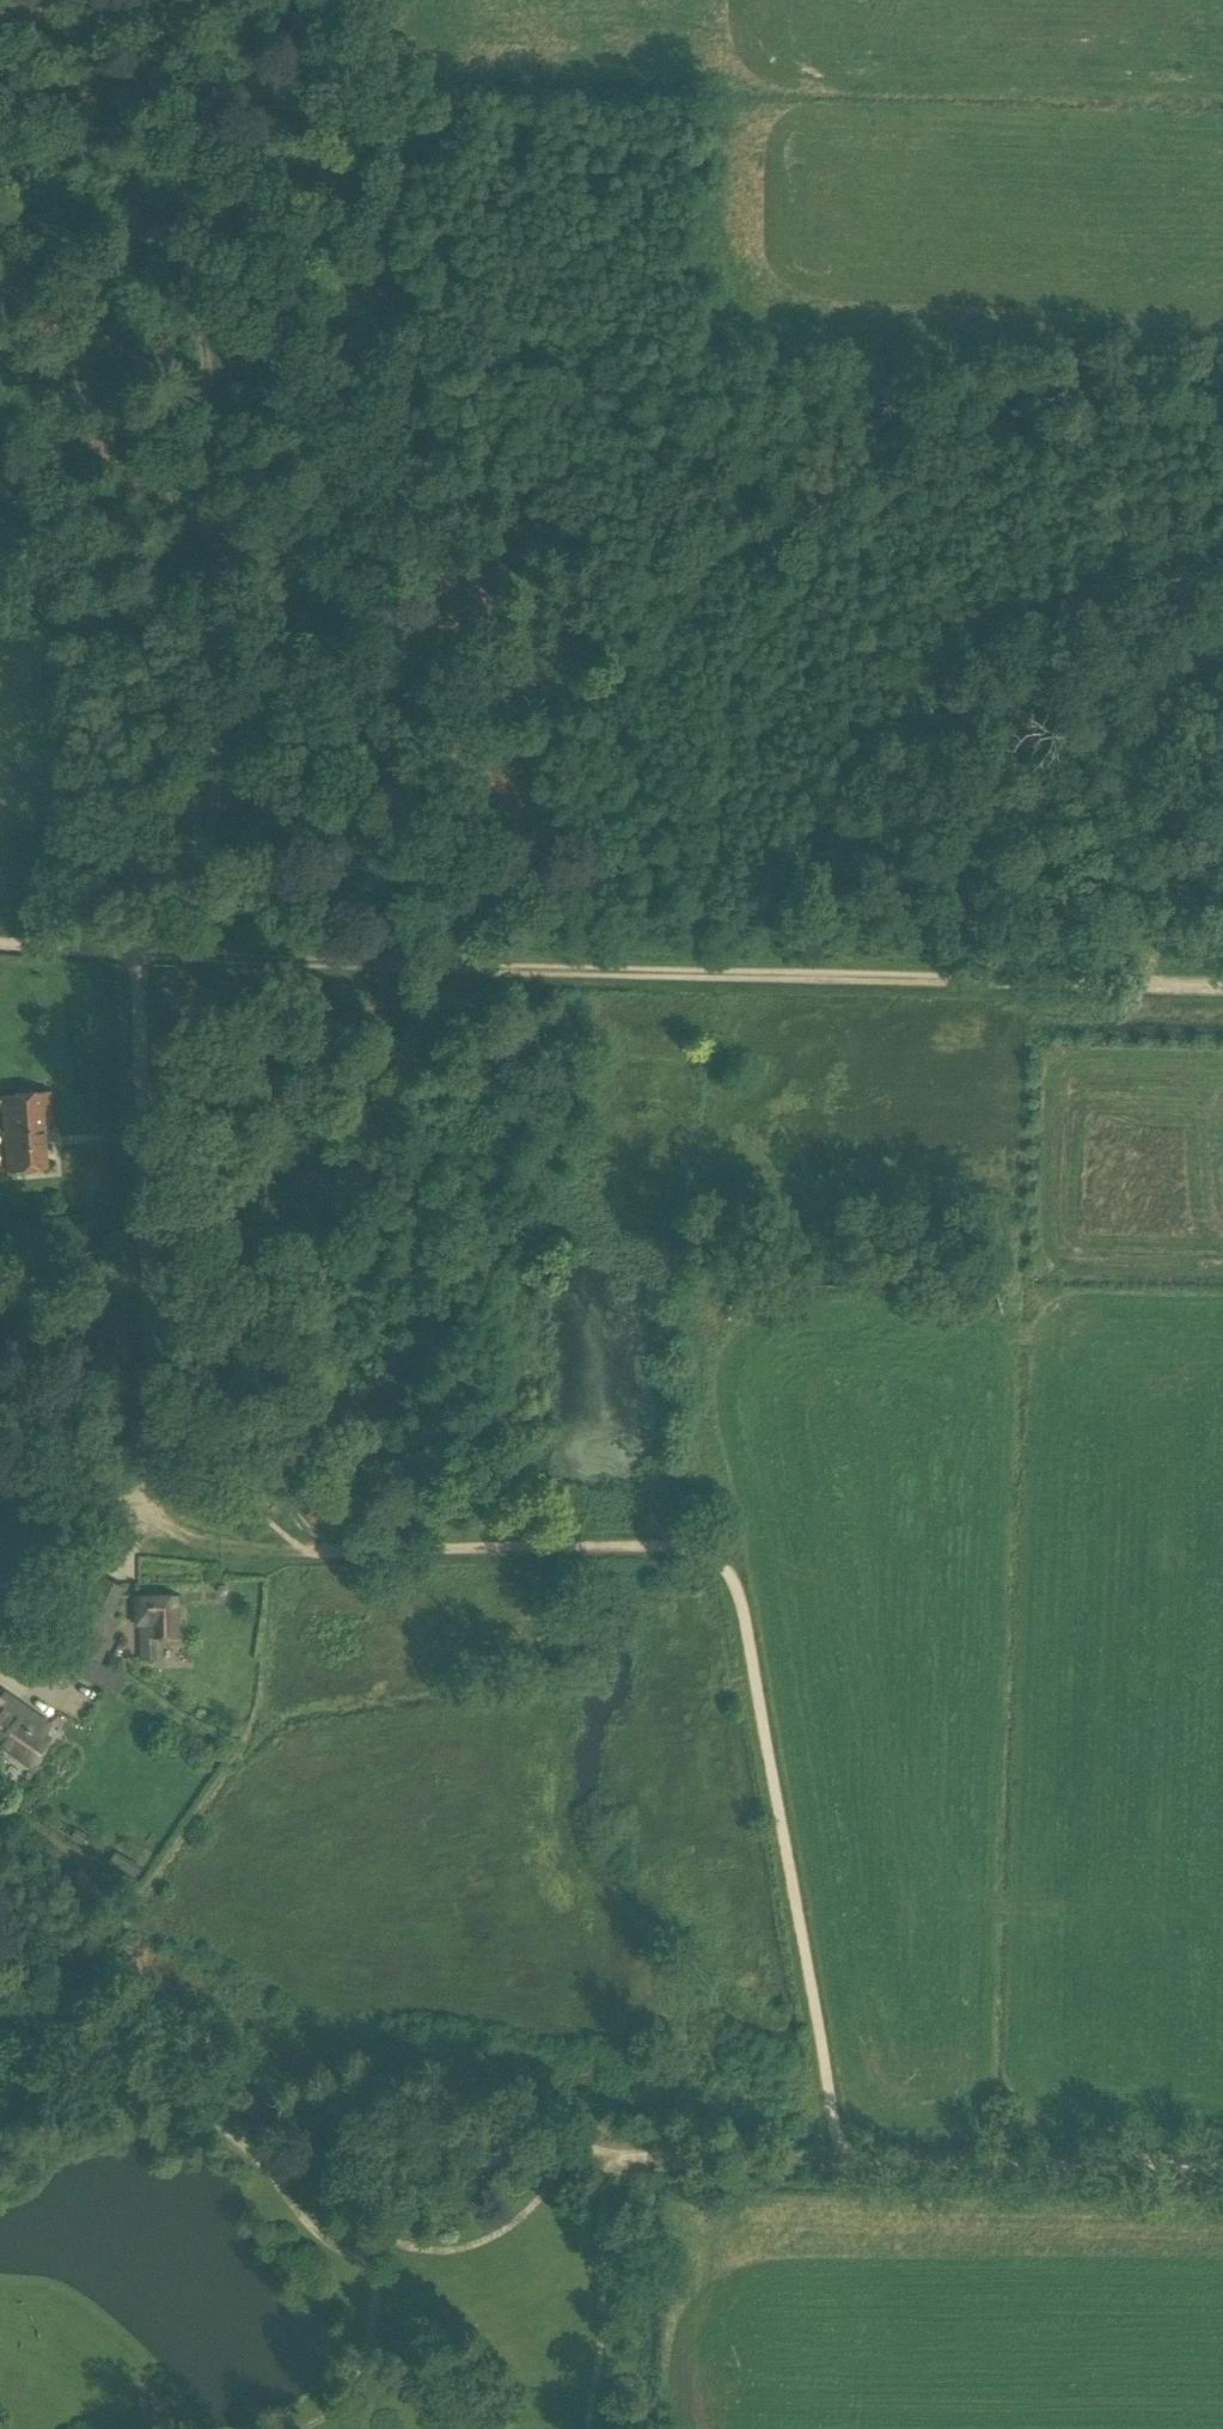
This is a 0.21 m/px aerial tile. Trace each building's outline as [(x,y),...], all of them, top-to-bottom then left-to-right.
[(53,1100),(52,1091),(3,1096),(10,1172),(49,1168),(45,1101),(53,1100)] [(104,1578),(79,1632),(99,1642),(123,1587),(104,1578)] [(178,1596),(136,1596),(136,1626),(139,1626),(140,1646),(152,1646),(152,1638),(180,1637),(178,1596)] [(9,1623),(18,1630),(25,1620),(16,1614),(9,1623)] [(89,1654),(82,1668),(119,1686),(126,1673),(89,1654)] [(10,1743),(8,1745),(34,1762),(51,1738),(45,1734),(48,1728),(3,1695),(0,1698),(0,1737),(10,1743)]
